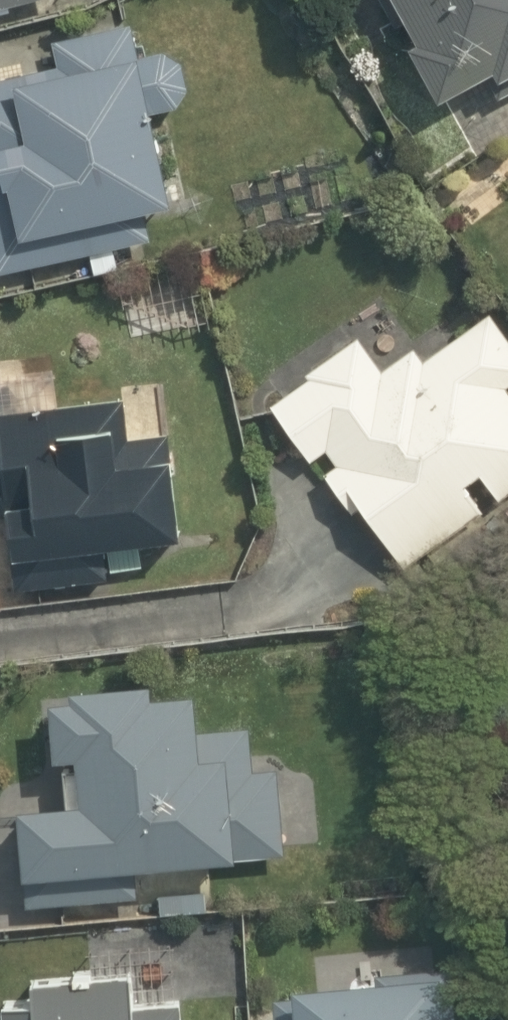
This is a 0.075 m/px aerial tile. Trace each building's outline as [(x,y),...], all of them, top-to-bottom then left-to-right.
[(60,2),(59,0),(0,0),(0,17),(60,2)] [(440,120),(507,86),(507,0),(378,0),(440,120)] [(154,250),(149,226),(167,222),(150,131),(185,125),(173,57),(132,65),(127,36),(49,51),(53,73),(0,83),(0,278),(154,250)] [(272,409),(402,576),(507,494),(507,342),(488,317),(431,361),(420,347),(383,376),(357,343),(272,409)] [(4,427),(5,443),(10,594),(111,590),(110,562),(184,560),(182,482),(113,484),(112,450),(57,452),(56,426),(4,427)] [(63,823),(21,824),(23,917),(212,912),(211,878),(282,876),(280,777),(253,778),(252,735),(199,736),(198,704),(50,708),(52,779),(62,779),(63,823)] [(456,1002),(454,981),(376,986),(378,1007),(275,1015),(275,1019),(457,1019),(456,1002)] [(32,1019),(135,1019),(133,989),(32,997),(34,1019),(32,1019)]
